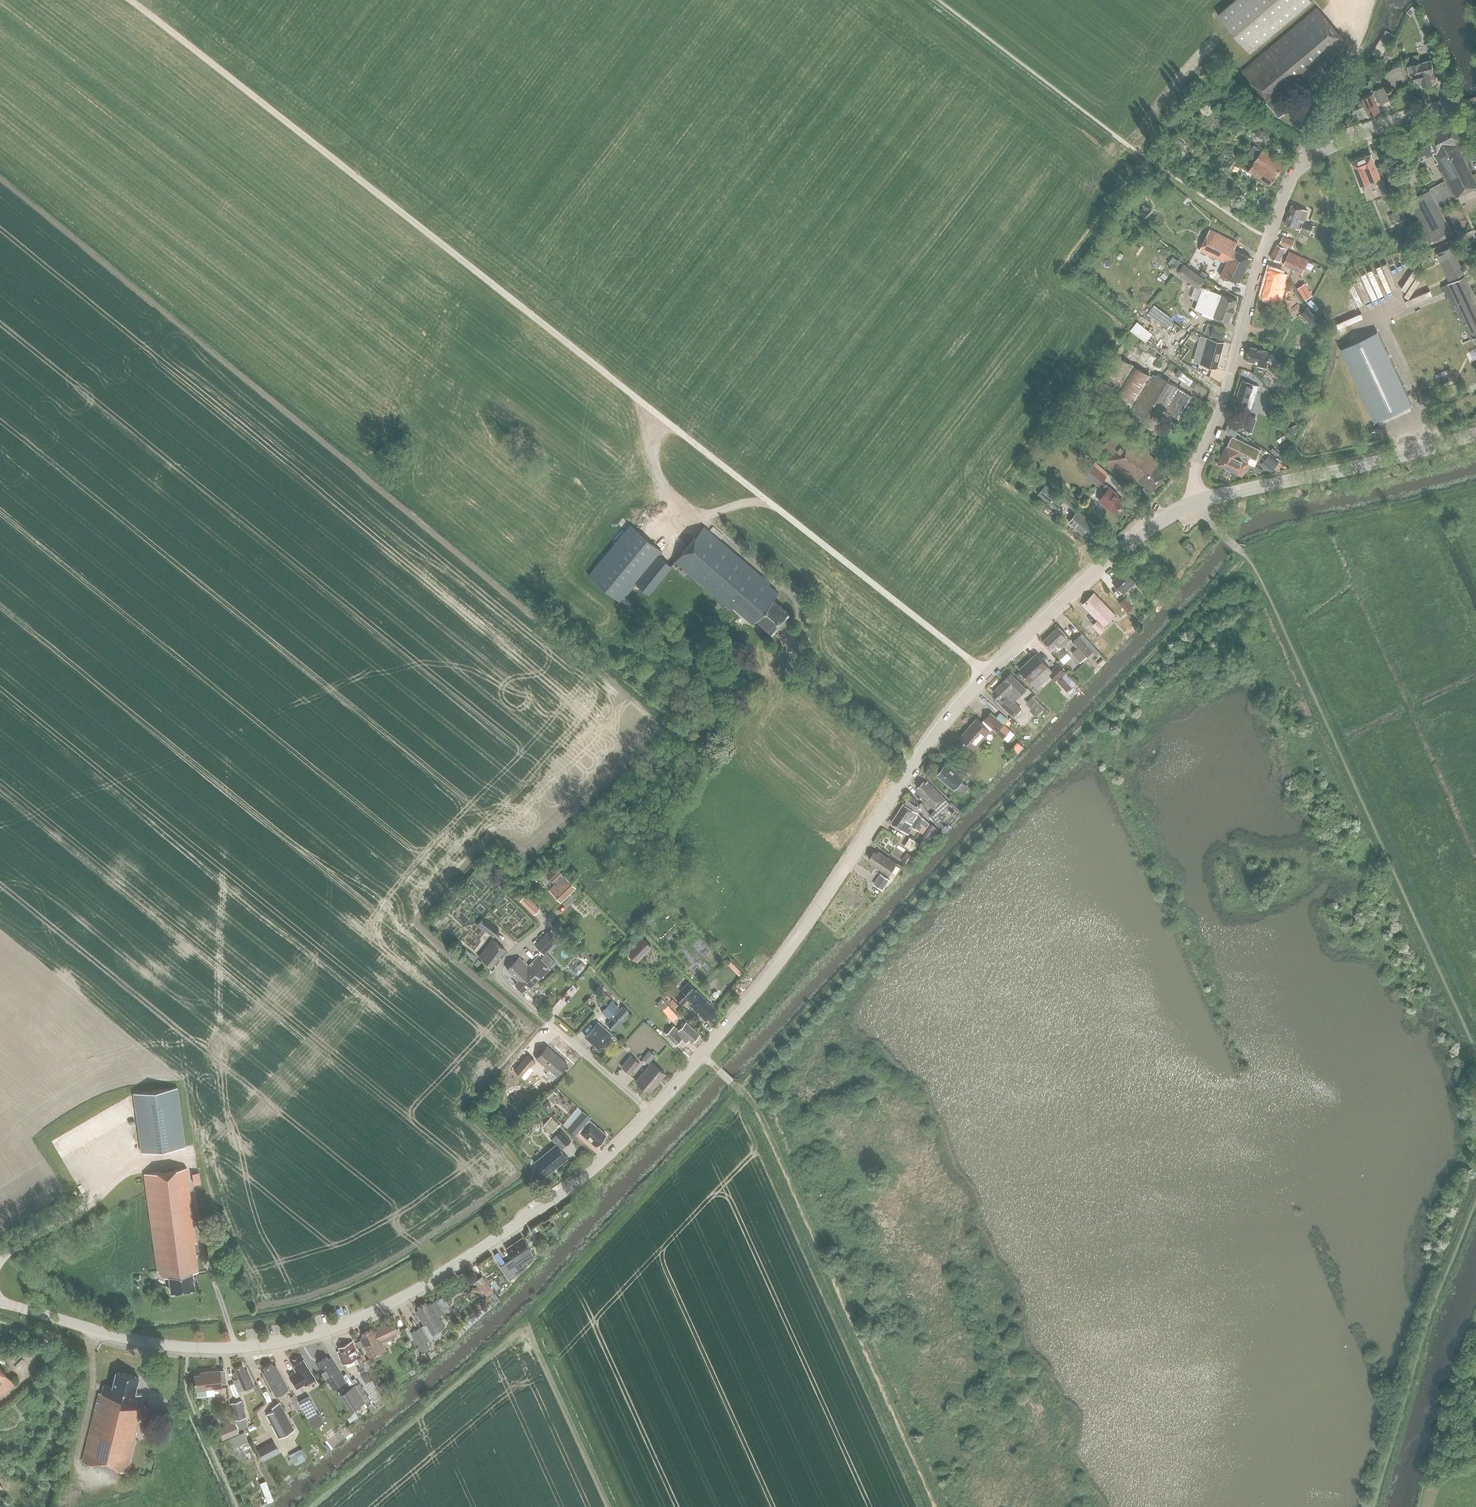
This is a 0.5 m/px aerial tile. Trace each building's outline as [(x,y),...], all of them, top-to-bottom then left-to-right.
[(1218,15),(1250,53),(1312,2),(1310,0),(1237,0),(1218,15)] [(1291,94),(1349,46),(1318,9),(1243,72),(1279,115),(1289,107),(1282,99),(1289,93),(1291,94)] [(1431,79),(1435,78),(1431,61),(1420,63),(1418,55),(1406,58),(1408,66),(1409,75),(1413,74),(1414,81),(1417,80),(1418,84),(1422,83),(1423,86),(1432,84),(1431,79)] [(1381,104),(1388,101),(1383,88),(1376,91),(1381,104)] [(1369,117),(1380,111),(1372,94),(1361,99),(1363,103),(1360,104),(1365,117),(1369,115),(1369,117)] [(1461,140),(1452,123),(1428,135),(1432,143),(1429,145),(1426,145),(1420,148),(1419,149),(1417,149),(1416,148),(1413,155),(1419,158),(1420,158),(1433,151),(1439,164),(1437,165),(1445,180),(1429,189),(1429,190),(1409,201),(1429,242),(1451,230),(1439,206),(1454,198),(1455,198),(1475,187),(1475,181),(1461,152),(1463,151),(1458,141),(1461,140)] [(1259,129),(1255,135),(1261,139),(1265,133),(1259,129)] [(1270,185),(1283,164),(1254,145),(1247,155),(1245,153),(1241,159),(1251,167),(1248,171),(1270,185)] [(1383,198),(1394,194),(1383,165),(1376,168),(1371,154),(1351,162),(1361,185),(1376,179),(1383,198)] [(1314,233),(1316,227),(1303,223),(1303,221),(1304,221),(1308,211),(1291,205),(1285,224),(1301,229),(1300,232),(1310,235),(1311,232),(1314,233)] [(1397,211),(1392,213),(1397,223),(1402,220),(1397,211)] [(1239,282),(1251,258),(1234,249),(1237,243),(1210,229),(1199,250),(1227,263),(1220,276),(1229,281),(1230,278),(1239,282)] [(1292,248),(1294,242),(1282,237),(1280,243),(1279,245),(1277,245),(1270,258),(1279,262),(1281,262),(1289,246),(1292,248)] [(1445,290),(1449,298),(1455,296),(1458,303),(1475,295),(1466,276),(1469,275),(1464,263),(1460,265),(1452,247),(1436,254),(1451,288),(1445,290)] [(1302,275),(1308,260),(1290,252),(1283,265),(1294,269),(1293,271),(1302,275)] [(1184,263),(1177,272),(1198,288),(1205,279),(1184,263)] [(1286,281),(1288,275),(1269,269),(1262,296),(1281,301),(1285,287),(1287,281),(1286,281)] [(1305,283),(1298,287),(1305,299),(1312,295),(1305,283)] [(1195,309),(1228,322),(1232,314),(1233,314),(1234,309),(1237,300),(1203,288),(1195,309)] [(1475,295),(1458,303),(1463,313),(1459,315),(1461,319),(1465,317),(1467,322),(1474,337),(1475,340),(1475,341),(1475,298),(1475,295)] [(1306,307),(1300,314),(1314,326),(1320,319),(1306,307)] [(1139,320),(1132,329),(1148,341),(1155,332),(1139,320)] [(1221,340),(1225,330),(1207,323),(1202,333),(1221,340)] [(1341,349),(1375,423),(1412,406),(1377,332),(1341,349)] [(1199,337),(1193,333),(1190,336),(1196,341),(1199,337)] [(1200,361),(1206,337),(1200,336),(1194,360),(1200,361)] [(1206,337),(1199,363),(1216,369),(1224,342),(1206,337)] [(1268,361),(1270,352),(1270,351),(1250,347),(1247,360),(1257,362),(1257,365),(1266,368),(1268,361)] [(1151,375),(1115,353),(1094,386),(1130,409),(1151,375)] [(1279,363),(1272,366),(1279,380),(1286,377),(1279,363)] [(1178,374),(1191,384),(1195,379),(1182,369),(1178,374)] [(1152,428),(1178,387),(1155,372),(1127,414),(1152,428)] [(1251,410),(1259,386),(1242,381),(1235,401),(1246,405),(1246,408),(1251,410)] [(1089,409),(1098,416),(1103,410),(1095,402),(1089,409)] [(1249,415),(1244,430),(1251,432),(1257,418),(1249,415)] [(1227,431),(1237,435),(1241,425),(1231,421),(1227,431)] [(1296,425),(1289,428),(1291,435),(1299,432),(1296,425)] [(1106,448),(1113,453),(1104,464),(1112,471),(1114,468),(1130,481),(1134,476),(1152,491),(1168,471),(1158,463),(1159,462),(1149,453),(1150,452),(1128,434),(1122,429),(1106,448)] [(1261,450),(1236,438),(1231,436),(1218,464),(1242,475),(1250,457),(1256,460),(1261,450)] [(1269,455),(1261,465),(1270,473),(1278,463),(1269,455)] [(1099,486),(1107,477),(1093,464),(1085,474),(1099,486)] [(1045,484),(1038,494),(1057,509),(1062,502),(1064,499),(1045,484)] [(1104,493),(1110,487),(1107,485),(1101,491),(1104,493)] [(1105,494),(1099,500),(1114,514),(1124,502),(1117,496),(1118,495),(1110,487),(1104,493),(1104,494),(1105,494)] [(1091,536),(1096,529),(1094,527),(1095,525),(1078,511),(1069,522),(1086,536),(1088,534),(1091,536)] [(663,550),(632,524),(590,574),(621,600),(636,583),(648,594),(672,566),(659,555),(663,550)] [(771,632),(788,612),(772,599),(778,593),(769,585),(770,583),(704,526),(672,563),(685,575),(688,572),(731,609),(733,607),(752,623),(756,619),(771,632)] [(1192,553),(1196,549),(1189,542),(1185,546),(1192,553)] [(1124,593),(1136,582),(1124,570),(1112,581),(1124,593)] [(1146,595),(1151,590),(1141,580),(1136,584),(1146,595)] [(1103,626),(1115,615),(1097,596),(1094,598),(1092,596),(1085,602),(1085,603),(1083,605),(1097,620),(1093,625),(1101,633),(1105,629),(1103,626)] [(1125,597),(1119,602),(1127,611),(1133,606),(1125,597)] [(1062,647),(1071,640),(1059,627),(1043,641),(1055,654),(1061,660),(1068,654),(1062,647)] [(1097,656),(1100,653),(1083,633),(1080,636),(1079,635),(1072,641),(1078,648),(1072,653),(1080,662),(1093,651),(1097,656)] [(1048,667),(1036,654),(1020,670),(1031,682),(1048,667)] [(1051,670),(1048,672),(1050,674),(1056,680),(1065,671),(1058,663),(1051,670)] [(1048,667),(1031,682),(1036,688),(1050,674),(1048,672),(1051,670),(1048,667)] [(1015,701),(1021,695),(1026,690),(1011,674),(1004,681),(1004,682),(993,693),(1001,701),(999,703),(1013,717),(1022,709),(1015,701)] [(1062,677),(1057,682),(1062,687),(1067,682),(1062,677)] [(1036,716),(1044,709),(1033,697),(1027,702),(1033,709),(1031,711),(1036,716)] [(1010,730),(991,713),(982,723),(977,719),(960,738),(974,750),(993,728),(1003,738),(1010,730)] [(1015,734),(1010,730),(1003,738),(1008,742),(1015,734)] [(969,787),(964,784),(961,781),(964,777),(946,763),(937,775),(954,789),(955,788),(963,794),(969,787)] [(940,814),(949,803),(928,781),(926,784),(924,782),(917,788),(919,790),(917,792),(933,808),(935,810),(931,816),(943,830),(947,826),(943,821),(944,819),(940,814)] [(925,830),(929,823),(918,813),(916,812),(919,808),(907,800),(892,823),(908,834),(913,827),(918,830),(921,827),(925,830)] [(931,824),(927,830),(934,835),(939,828),(931,824)] [(915,850),(920,841),(912,836),(906,844),(915,850)] [(897,864),(879,851),(877,854),(874,852),(869,859),(872,861),(871,864),(889,876),(897,864)] [(560,903),(575,888),(554,866),(546,874),(555,884),(549,891),(560,903)] [(889,879),(881,873),(874,883),(883,889),(889,879)] [(526,893),(520,900),(535,913),(541,907),(526,893)] [(444,908),(432,920),(439,927),(443,922),(445,924),(450,918),(446,914),(448,912),(444,908)] [(484,917),(478,924),(495,937),(500,929),(484,917)] [(549,930),(534,944),(544,954),(558,940),(549,930)] [(643,935),(627,950),(639,961),(654,946),(643,935)] [(489,964),(505,950),(493,938),(478,952),(489,964)] [(527,990),(550,968),(538,956),(527,967),(519,958),(507,969),(518,981),(515,984),(522,992),(525,989),(527,990)] [(716,1010),(691,986),(688,983),(675,997),(682,1004),(687,999),(693,1005),(691,1007),(705,1021),(707,1018),(710,1021),(716,1015),(714,1012),(716,1010)] [(673,1022),(678,1017),(661,999),(656,1003),(673,1022)] [(612,1000),(601,1011),(608,1019),(619,1008),(612,1000)] [(623,1006),(606,1024),(615,1032),(623,1023),(620,1021),(629,1011),(623,1006)] [(599,1049),(612,1035),(598,1023),(585,1037),(599,1049)] [(691,1043),(699,1035),(686,1023),(678,1030),(673,1026),(665,1034),(676,1045),(682,1038),(686,1043),(688,1040),(691,1043)] [(552,1081),(556,1076),(567,1064),(546,1046),(536,1058),(549,1069),(545,1074),(552,1081)] [(649,1050),(642,1058),(648,1063),(655,1056),(649,1050)] [(535,1061),(527,1055),(512,1073),(518,1078),(521,1075),(522,1076),(535,1061)] [(631,1056),(621,1067),(630,1074),(640,1063),(631,1056)] [(637,1082),(650,1093),(665,1074),(651,1064),(637,1082)] [(142,1153),(185,1147),(177,1088),(133,1094),(142,1153)] [(575,1135),(582,1128),(583,1129),(580,1132),(596,1147),(606,1135),(590,1121),(588,1120),(590,1118),(582,1112),(568,1128),(575,1135)] [(551,1132),(559,1125),(551,1117),(543,1124),(551,1132)] [(560,1150),(570,1141),(561,1130),(551,1139),(555,1144),(534,1162),(545,1176),(567,1158),(560,1150)] [(192,1272),(198,1271),(194,1243),(196,1243),(186,1168),(144,1174),(158,1271),(160,1271),(164,1276),(164,1277),(169,1276),(171,1292),(195,1288),(192,1272)] [(506,1248),(512,1258),(514,1260),(530,1249),(522,1237),(506,1248)] [(509,1280),(526,1269),(524,1266),(523,1264),(535,1256),(530,1249),(514,1260),(512,1258),(500,1266),(509,1280)] [(483,1276),(475,1281),(483,1294),(492,1288),(483,1276)] [(423,1324),(431,1338),(435,1339),(437,1337),(438,1334),(437,1332),(444,1328),(438,1316),(444,1312),(437,1300),(428,1305),(427,1302),(418,1307),(419,1310),(417,1312),(423,1324)] [(401,1333),(399,1329),(396,1323),(387,1327),(386,1324),(375,1329),(376,1330),(372,1332),(371,1329),(362,1333),(364,1336),(360,1338),(370,1359),(386,1351),(381,1343),(401,1333)] [(423,1324),(420,1326),(426,1336),(428,1340),(431,1338),(423,1324)] [(412,1336),(406,1326),(399,1329),(401,1333),(405,1340),(412,1336)] [(428,1340),(426,1336),(420,1326),(410,1332),(418,1346),(428,1340)] [(359,1348),(364,1346),(361,1339),(356,1342),(359,1348)] [(343,1365),(359,1357),(352,1342),(339,1348),(340,1351),(337,1352),(343,1365)] [(333,1389),(345,1381),(330,1358),(328,1359),(326,1356),(318,1361),(320,1364),(318,1366),(333,1389)] [(304,1384),(315,1378),(303,1359),(292,1366),(296,1371),(289,1376),(297,1388),(304,1384)] [(275,1396),(289,1389),(276,1365),(273,1367),(272,1363),(263,1368),(265,1371),(263,1372),(275,1396)] [(238,1392),(254,1385),(247,1370),(245,1371),(242,1365),(234,1368),(236,1372),(232,1373),(235,1380),(233,1380),(238,1392)] [(45,1378),(50,1382),(60,1371),(55,1366),(45,1378)] [(15,1383),(0,1367),(0,1397),(15,1383)] [(201,1372),(202,1375),(194,1376),(195,1391),(223,1389),(221,1370),(201,1372)] [(138,1408),(141,1394),(135,1392),(139,1377),(133,1375),(121,1372),(121,1373),(116,1371),(112,1387),(104,1385),(102,1393),(99,1393),(82,1461),(126,1472),(141,1409),(138,1408)] [(365,1402),(361,1396),(354,1385),(338,1396),(349,1413),(345,1415),(349,1421),(358,1416),(354,1409),(365,1402)] [(310,1395),(300,1400),(309,1417),(319,1412),(310,1395)] [(242,1400),(230,1403),(234,1419),(246,1417),(242,1400)] [(273,1412),(265,1416),(277,1439),(293,1431),(278,1403),(271,1408),(273,1411),(273,1412)] [(147,1410),(142,1431),(151,1433),(156,1412),(147,1410)] [(217,1428),(222,1440),(239,1432),(235,1421),(217,1428)] [(244,1432),(228,1439),(232,1448),(242,1444),(248,1441),(244,1432)] [(280,1452),(273,1441),(257,1450),(263,1461),(280,1452)] [(305,1458),(299,1448),(289,1454),(294,1464),(305,1458)]
